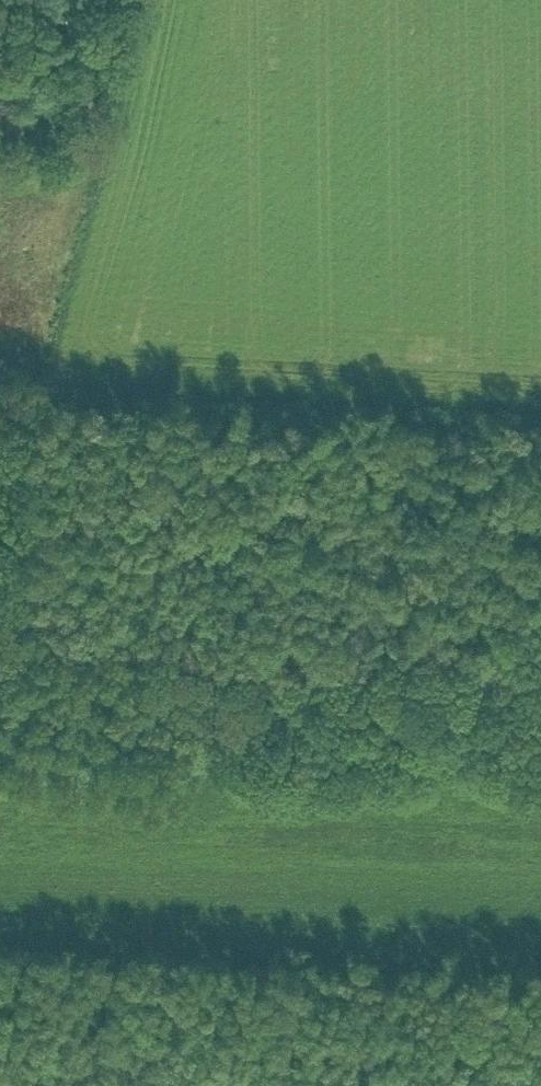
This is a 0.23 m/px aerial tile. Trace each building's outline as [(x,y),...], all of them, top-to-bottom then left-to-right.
[(77,94),(81,80),(70,77),(66,90),(77,94)]
